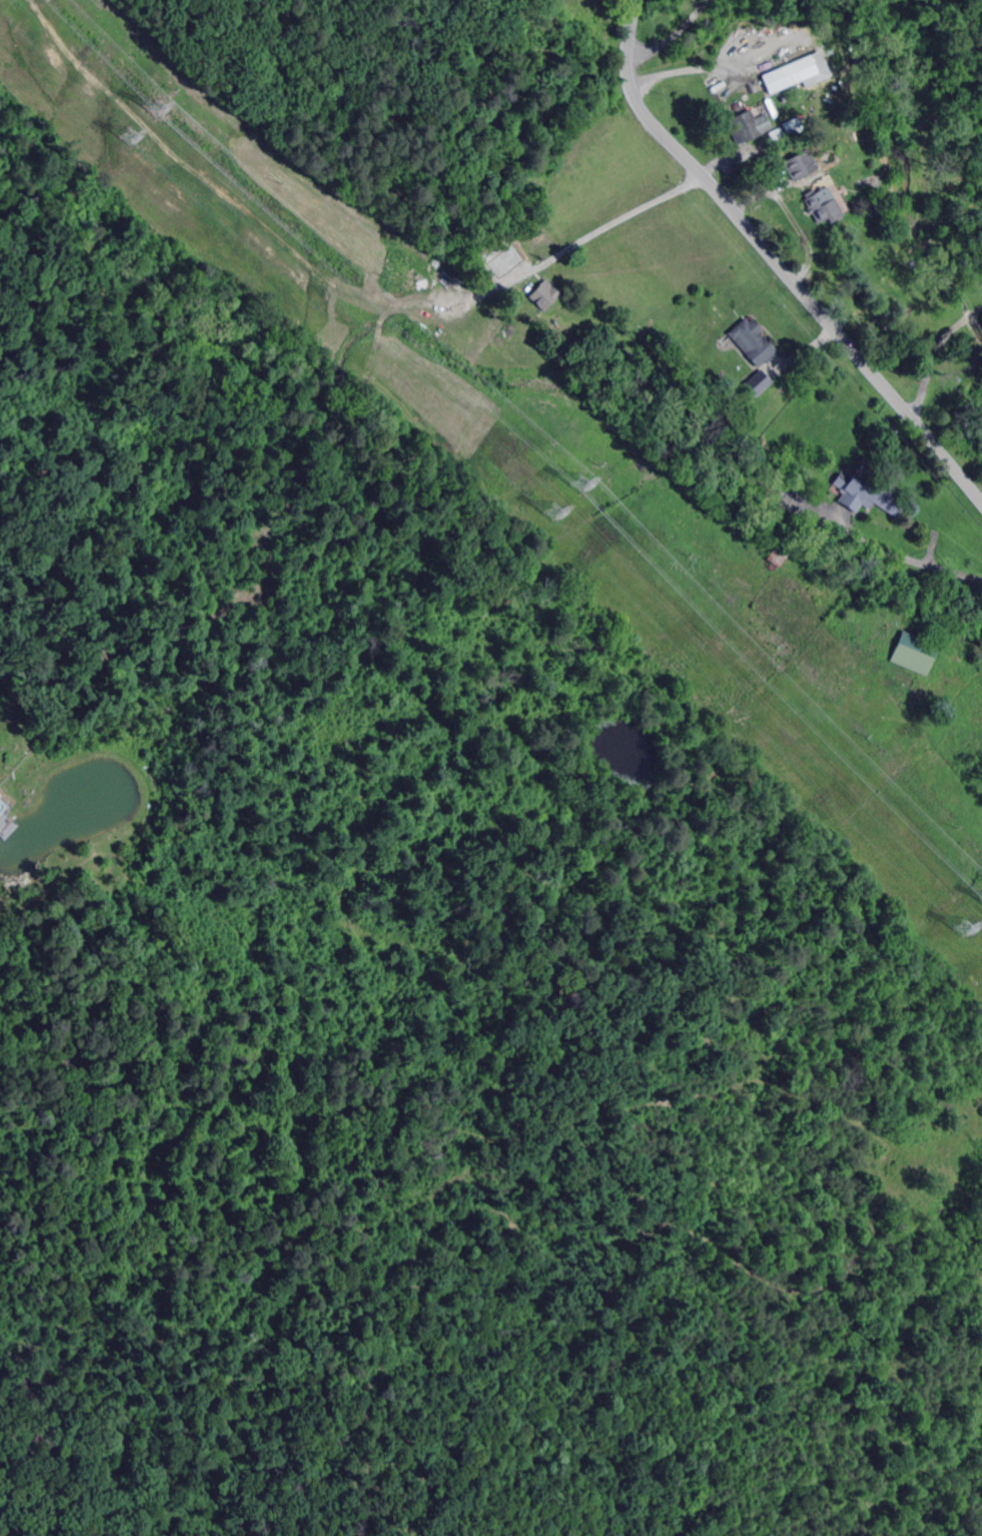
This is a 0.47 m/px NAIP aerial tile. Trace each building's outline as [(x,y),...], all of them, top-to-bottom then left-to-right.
[(737,62),(735,57),(745,53),(747,59),(737,62)] [(859,64),(853,62),(852,57),(856,54),(861,55),(863,60),(859,64)] [(770,94),(762,75),(794,61),(802,81),(770,94)] [(757,120),(763,117),(768,129),(763,132),(764,134),(744,143),(743,142),(739,144),(729,122),(733,120),(733,118),(752,109),(752,110),(757,120)] [(789,138),(788,136),(785,127),(783,123),(799,116),(806,132),(789,138)] [(793,182),(793,181),(783,164),(782,163),(807,149),(818,168),(793,182)] [(844,215),(830,223),(827,218),(821,222),(813,209),(810,211),(804,199),(827,186),(844,215)] [(545,311),(529,296),(547,278),(563,293),(545,311)] [(749,322),(753,318),(763,330),(759,333),(762,337),(765,335),(777,350),(757,368),(728,333),(746,317),(749,322)] [(754,395),(771,381),(760,367),(743,382),(754,395)] [(880,477),(883,474),(889,478),(883,487),(895,495),(895,496),(907,505),(897,519),(873,502),(868,509),(861,505),(855,513),(837,501),(842,494),(838,491),(840,489),(832,484),(840,472),(850,479),(862,460),(878,471),(876,474),(880,477)] [(780,568),(777,566),(774,570),(769,567),(772,562),(767,559),(776,545),(789,553),(780,568)] [(928,676),(891,659),(904,630),(941,647),(928,676)]
